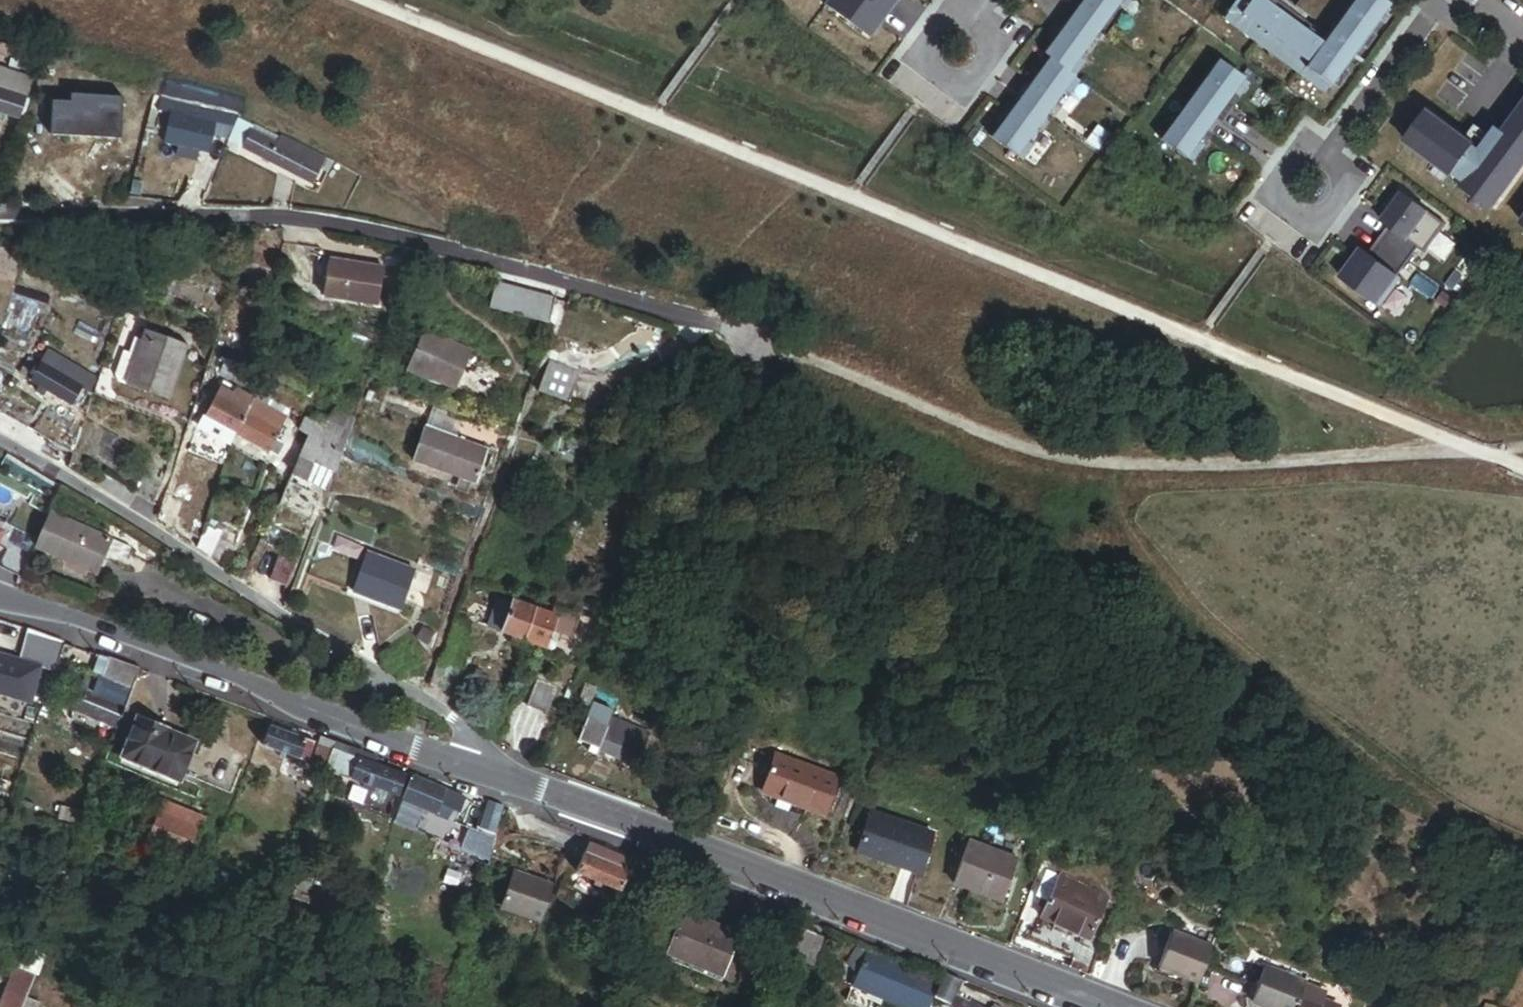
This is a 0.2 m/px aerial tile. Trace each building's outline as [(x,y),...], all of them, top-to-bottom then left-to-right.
[(884,2),(882,0),(829,0),(825,5),(868,36),(880,19),(875,15),(884,2)] [(1041,57),(1046,62),(988,142),(1014,160),(1073,80),(1068,76),(1121,0),(1082,0),(1041,57)] [(1259,0),(1236,0),(1221,22),(1322,97),(1388,9),(1376,0),(1354,0),(1320,47),(1259,0)] [(1314,8),(1319,0),(1301,0),(1314,8)] [(880,19),(890,6),(884,2),(875,15),(880,19)] [(1243,81),(1217,62),(1160,142),(1186,161),(1243,81)] [(0,79),(0,118),(12,122),(24,87),(0,79)] [(131,98),(72,80),(62,114),(85,121),(120,132),(131,98)] [(1465,140),(1466,138),(1419,104),(1396,134),(1443,169),(1446,165),(1458,174),(1455,178),(1487,201),(1522,151),(1522,88),(1478,149),(1465,140)] [(231,134),(234,126),(156,100),(150,112),(165,117),(155,146),(173,152),(170,163),(188,169),(192,157),(198,160),(204,145),(222,153),(231,134)] [(85,121),(62,114),(57,127),(80,135),(85,121)] [(322,171),(273,149),(272,152),(231,134),(222,153),(314,190),(322,171)] [(1458,174),(1446,165),(1443,169),(1442,171),(1454,180),(1455,178),(1458,174)] [(1424,255),(1445,226),(1402,194),(1387,215),(1394,220),(1389,227),(1379,241),(1411,264),(1420,252),(1424,255)] [(1389,227),(1394,220),(1387,215),(1382,221),(1389,227)] [(1364,262),(1356,256),(1341,277),(1384,308),(1406,280),(1402,277),(1411,264),(1379,241),(1368,255),(1364,262)] [(1364,262),(1368,255),(1361,249),(1356,256),(1364,262)] [(379,303),(384,266),(329,258),(324,296),(379,303)] [(556,323),(564,298),(505,279),(497,304),(556,323)] [(163,397),(182,342),(142,328),(138,340),(132,338),(127,351),(123,363),(129,365),(123,383),(163,397)] [(457,390),(471,353),(423,336),(410,372),(457,390)] [(95,378),(46,349),(39,363),(30,380),(70,403),(81,384),(91,391),(95,378)] [(123,383),(129,365),(123,363),(127,351),(122,349),(113,373),(116,380),(123,383)] [(30,380),(39,363),(28,356),(18,372),(30,380)] [(570,398),(579,367),(549,358),(540,390),(570,398)] [(10,369),(0,365),(0,394),(1,394),(10,369)] [(214,381),(218,373),(214,371),(210,378),(214,381)] [(274,438),(280,428),(264,420),(268,412),(271,407),(264,403),(274,385),(263,379),(253,397),(235,431),(280,455),(286,444),(274,438)] [(235,431),(253,397),(235,387),(233,392),(222,385),(205,416),(201,429),(231,444),(235,431)] [(280,428),(284,420),(268,412),(264,420),(280,428)] [(346,437),(352,422),(336,412),(327,426),(342,435),(346,437)] [(342,435),(327,426),(309,415),(300,430),(308,435),(333,450),(342,435)] [(474,481),(486,449),(424,426),(412,458),(474,481)] [(329,483),(340,453),(333,450),(308,435),(296,466),(329,483)] [(589,510),(594,494),(584,491),(579,507),(589,510)] [(174,523),(182,498),(164,492),(156,517),(174,523)] [(94,565),(107,529),(43,507),(31,542),(94,565)] [(196,540),(200,529),(202,525),(190,521),(184,537),(196,540)] [(207,558),(214,537),(200,529),(196,540),(193,550),(207,558)] [(220,567),(228,545),(214,537),(207,558),(220,567)] [(13,563),(18,552),(11,550),(6,559),(13,563)] [(400,612),(415,572),(360,552),(345,592),(400,612)] [(284,589),(294,564),(278,559),(268,583),(284,589)] [(583,600),(589,585),(579,581),(573,597),(583,600)] [(522,640),(534,608),(510,599),(509,602),(498,597),(487,627),(522,640)] [(568,638),(577,614),(537,599),(534,608),(555,616),(549,631),(568,638)] [(549,631),(555,616),(534,608),(522,640),(542,648),(549,631)] [(37,665),(55,670),(63,640),(28,628),(18,660),(0,655),(0,693),(26,700),(37,665)] [(135,668),(95,653),(89,669),(84,667),(77,687),(99,695),(106,675),(130,683),(135,668)] [(122,704),(130,683),(106,675),(99,695),(122,704)] [(544,716),(555,689),(534,681),(523,708),(544,716)] [(589,708),(598,686),(587,682),(579,704),(589,708)] [(179,771),(190,742),(163,731),(165,728),(135,717),(122,749),(179,771)] [(628,763),(639,734),(605,721),(602,729),(581,720),(572,742),(628,763)] [(307,760),(315,741),(268,722),(265,729),(260,727),(257,734),(263,736),(260,742),(278,749),(276,755),(283,757),(285,751),(307,760)] [(350,776),(358,755),(360,750),(335,740),(333,746),(321,775),(337,781),(340,773),(350,777),(350,776)] [(321,775),(333,746),(321,742),(304,784),(316,789),(321,775)] [(402,772),(358,755),(350,776),(394,793),(402,772)] [(779,798),(791,766),(771,759),(760,791),(779,798)] [(820,813),(832,781),(791,766),(779,798),(820,813)] [(433,810),(442,788),(410,774),(401,797),(433,810)] [(456,810),(462,796),(442,788),(433,810),(445,815),(449,807),(456,810)] [(187,858),(203,819),(161,802),(146,841),(187,858)] [(921,879),(934,840),(869,818),(856,857),(921,879)] [(488,847),(493,830),(454,820),(449,837),(488,847)] [(633,857),(588,838),(583,851),(627,870),(633,857)] [(997,902),(1012,862),(966,845),(951,885),(997,902)] [(619,890),(627,870),(583,851),(574,870),(619,890)] [(535,920),(549,882),(508,868),(495,906),(535,920)] [(1086,945),(1098,903),(1033,884),(1026,910),(1039,914),(1034,930),(1086,945)] [(381,925),(383,915),(370,912),(368,922),(381,925)] [(723,965),(734,933),(679,913),(667,945),(723,965)] [(810,965),(819,937),(794,929),(785,957),(810,965)] [(1196,986),(1209,953),(1168,937),(1155,970),(1196,986)] [(1089,980),(1099,953),(1079,945),(1068,973),(1089,980)] [(907,995),(919,971),(854,946),(846,962),(857,976),(883,985),(895,991),(907,995)] [(27,991),(36,972),(17,963),(0,999),(0,1006),(19,1006),(27,991)] [(935,978),(919,971),(907,995),(895,991),(893,999),(911,1006),(925,1006),(935,978)] [(1302,991),(1264,975),(1251,1006),(1296,1006),(1300,996),(1302,991)] [(879,994),(883,985),(857,976),(845,1003),(856,1006),(874,1006),(879,994)] [(893,999),(895,991),(883,985),(879,994),(893,999)] [(40,998),(27,991),(19,1006),(36,1006),(40,998)] [(1321,1005),(1300,996),(1296,1006),(1320,1006),(1321,1005)]
